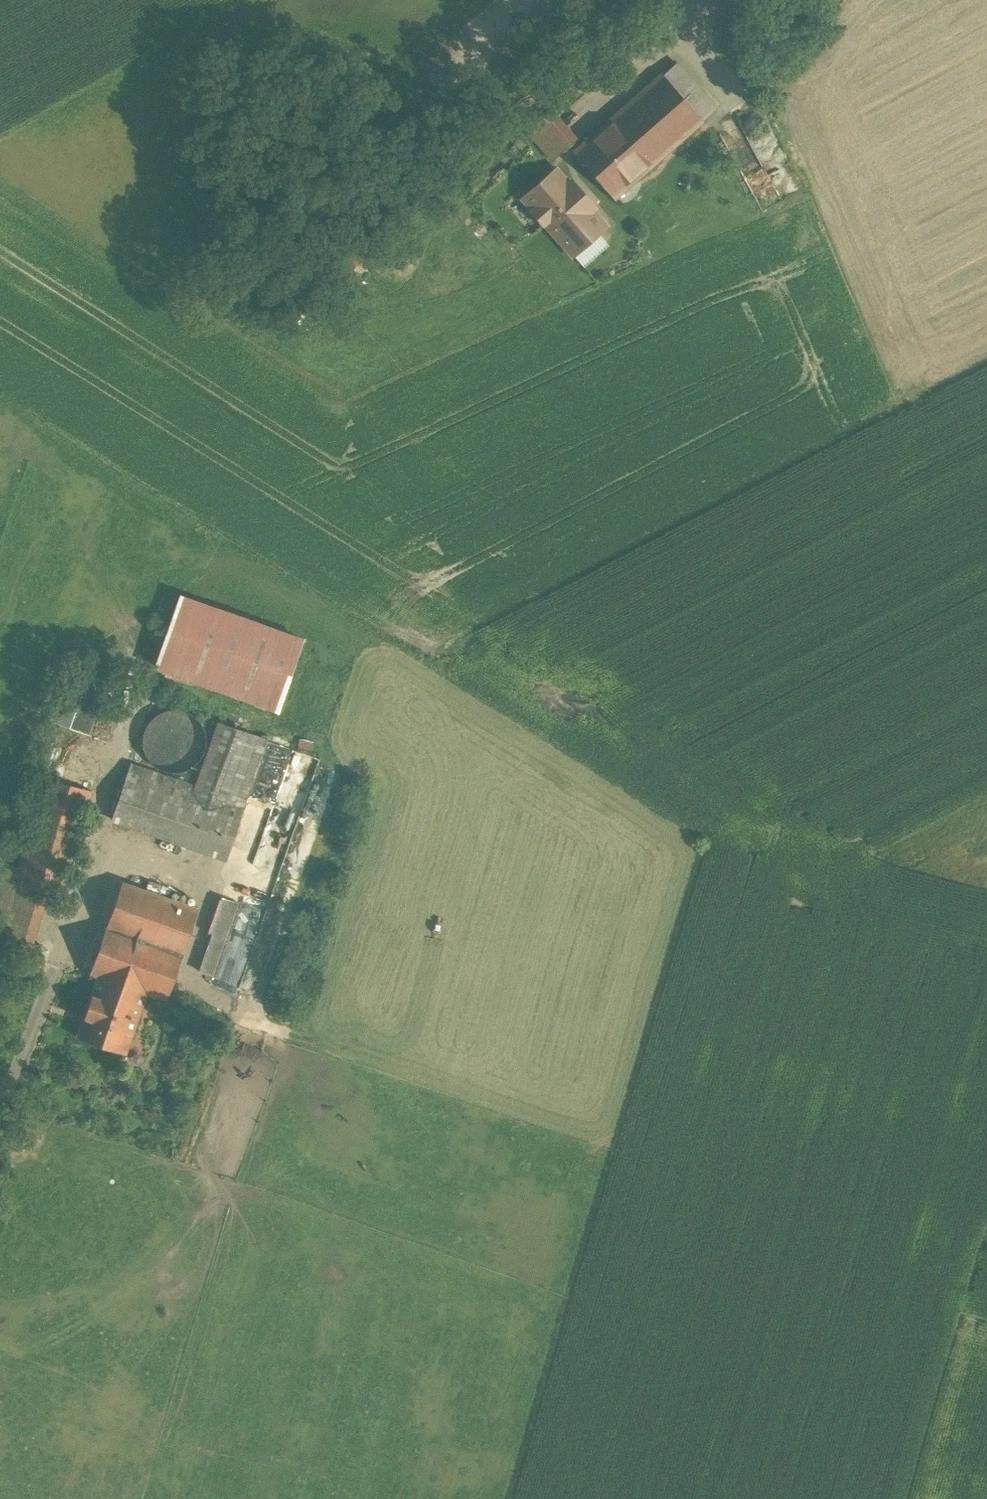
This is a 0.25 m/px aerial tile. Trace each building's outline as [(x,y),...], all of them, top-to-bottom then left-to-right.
[(673,66),(610,121),(650,166),(712,111),(673,66)] [(547,115),(530,131),(553,158),(571,142),(547,115)] [(610,121),(575,152),(615,197),(650,166),(610,121)] [(522,199),(573,256),(606,226),(556,169),(522,199)] [(304,638),(181,595),(157,665),(279,709),(304,638)] [(179,708),(174,708),(168,709),(163,710),(159,712),(154,715),(150,719),(147,724),(145,728),(144,733),(143,739),(143,744),(144,749),(146,754),(149,759),(152,763),(156,766),(161,769),(166,771),(171,772),(176,772),(181,771),(187,770),(191,768),(196,764),(199,761),(203,756),(205,752),(206,747),(207,741),(207,736),(206,731),(204,726),(201,721),(198,717),(194,714),(189,711),(184,709),(179,708)] [(219,723),(197,786),(246,803),(268,740),(219,723)] [(197,786),(133,764),(127,781),(240,820),(246,803),(197,786)] [(38,772),(28,769),(25,779),(35,782),(38,772)] [(45,776),(19,867),(24,885),(61,895),(92,790),(45,776)] [(240,820),(127,781),(113,818),(227,858),(240,820)] [(199,907),(123,881),(91,972),(98,975),(147,992),(166,999),(199,907)] [(230,886),(201,970),(215,976),(245,891),(230,886)] [(48,949),(42,943),(35,945),(35,946),(31,945),(29,949),(33,950),(33,952),(38,957),(45,956),(48,949)] [(147,992),(98,975),(77,1036),(126,1053),(147,992)]
